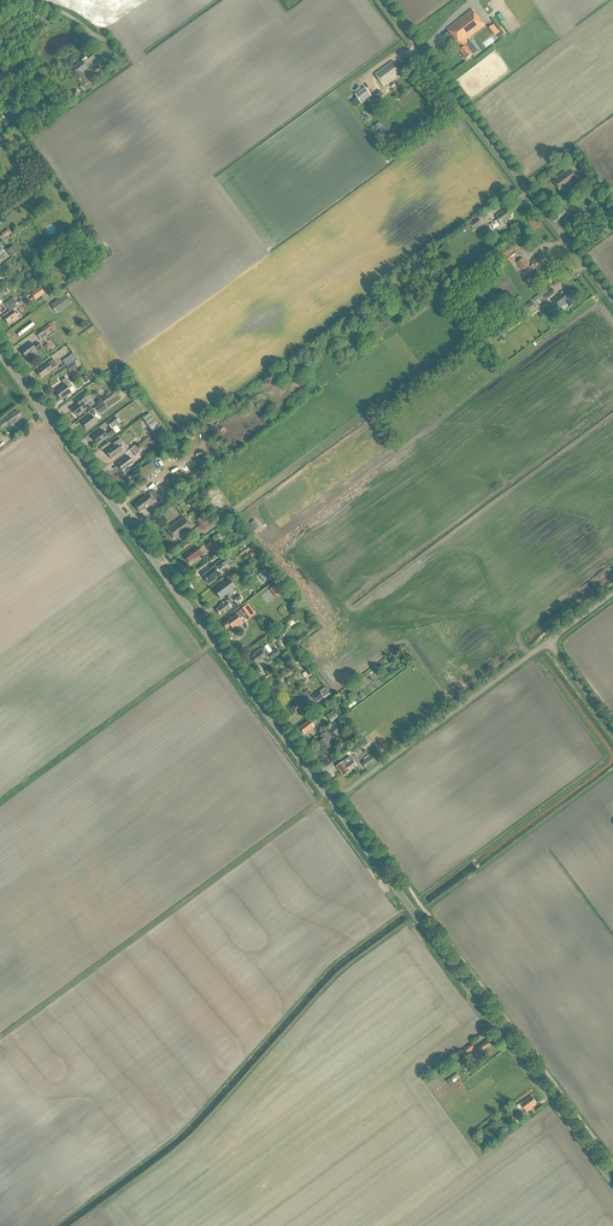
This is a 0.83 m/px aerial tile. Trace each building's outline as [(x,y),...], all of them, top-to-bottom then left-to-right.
[(484,26),(473,10),(447,30),(458,45),(459,44),(462,48),(459,50),(466,60),(473,54),(467,46),(469,44),(466,40),(484,26)] [(501,13),(497,16),(501,22),(505,19),(501,13)] [(493,24),(488,29),(495,37),(500,32),(493,24)] [(83,91),(91,85),(83,72),(90,67),(91,68),(95,65),(92,62),(95,60),(90,53),(81,59),(82,61),(70,69),(82,86),(80,87),(83,91)] [(393,61),(375,74),(384,87),(394,80),(393,79),(396,77),(396,76),(401,73),(393,61)] [(355,93),(362,90),(360,86),(354,89),(355,92),(351,94),(353,99),(357,98),(355,93)] [(373,97),(366,87),(356,95),(363,104),(373,97)] [(72,100),(80,95),(76,90),(69,95),(72,100)] [(379,142),(389,136),(380,122),(370,128),(379,142)] [(578,179),(570,168),(557,177),(558,178),(553,181),(560,191),(564,188),(564,189),(568,186),(568,187),(578,179)] [(591,183),(588,178),(578,186),(582,190),(591,183)] [(502,224),(512,217),(511,215),(512,214),(507,208),(496,216),(498,219),(496,220),(497,221),(491,225),(494,229),(500,225),(499,225),(501,223),(502,224)] [(474,231),(483,225),(478,218),(470,225),(474,231)] [(5,239),(11,234),(8,230),(2,235),(5,239)] [(7,250),(11,257),(18,252),(14,246),(7,250)] [(542,257),(540,255),(531,261),(534,265),(531,267),(533,270),(536,268),(537,269),(548,263),(543,256),(542,257)] [(522,270),(529,266),(523,258),(517,263),(522,270)] [(556,293),(552,288),(548,291),(546,289),(540,293),(542,297),(544,295),(547,299),(556,293)] [(570,300),(574,297),(568,288),(562,292),(561,292),(555,297),(556,298),(553,301),(558,308),(565,303),(568,307),(573,304),(570,300)] [(41,295),(37,290),(33,293),(37,298),(41,295)] [(64,294),(50,304),(57,313),(71,303),(64,294)] [(6,305),(8,309),(14,305),(14,304),(17,302),(15,299),(6,305)] [(537,308),(532,302),(526,306),(531,313),(537,308)] [(16,307),(14,305),(8,309),(10,311),(3,316),(8,324),(18,317),(13,310),(16,307)] [(52,333),(57,329),(51,322),(36,334),(39,338),(50,330),(52,333)] [(25,347),(21,350),(26,357),(35,351),(36,352),(42,348),(38,342),(33,346),(30,341),(24,346),(25,347)] [(54,360),(37,372),(41,378),(53,369),(58,365),(54,360)] [(74,362),(66,367),(71,373),(78,368),(74,362)] [(72,386),(66,377),(62,380),(64,384),(55,391),(56,392),(55,394),(57,396),(59,396),(61,399),(71,392),(68,389),(72,386)] [(72,409),(77,415),(82,412),(83,413),(88,409),(83,403),(86,401),(83,397),(76,402),(78,404),(72,409)] [(96,408),(101,414),(108,409),(103,403),(96,408)] [(0,422),(0,426),(2,428),(8,423),(10,426),(23,416),(18,410),(15,413),(14,412),(0,422)] [(91,415),(82,422),(86,428),(96,422),(91,415)] [(107,422),(111,428),(119,423),(115,416),(107,422)] [(160,427),(152,417),(146,422),(153,432),(160,427)] [(106,435),(103,430),(93,437),(98,444),(106,437),(108,440),(116,434),(114,430),(106,435)] [(115,445),(106,451),(111,459),(122,451),(117,444),(121,442),(118,437),(112,441),(115,445)] [(130,449),(134,456),(140,452),(139,450),(140,449),(139,446),(137,447),(135,445),(130,449)] [(128,456),(117,463),(123,471),(134,464),(128,456)] [(144,479),(157,470),(153,465),(140,474),(144,479)] [(175,488),(170,492),(174,497),(179,494),(175,488)] [(140,502),(135,505),(140,513),(145,509),(145,510),(156,503),(155,502),(160,499),(154,490),(150,493),(149,493),(139,501),(140,502)] [(187,495),(178,502),(179,505),(189,498),(187,495)] [(161,515),(168,526),(182,518),(174,507),(161,515)] [(197,521),(204,530),(211,525),(204,516),(197,521)] [(184,518),(167,529),(175,540),(180,536),(181,537),(192,529),(184,518)] [(253,532),(259,527),(254,520),(248,525),(253,532)] [(206,545),(210,542),(209,540),(215,536),(212,532),(202,538),(206,545)] [(207,546),(214,556),(222,551),(217,543),(214,545),(212,542),(207,546)] [(252,559),(261,553),(254,544),(250,548),(253,552),(249,555),(252,559)] [(196,547),(184,556),(189,562),(193,559),(194,560),(202,554),(196,547)] [(218,571),(230,562),(230,563),(234,560),(229,554),(226,557),(214,566),(215,567),(203,576),(209,584),(222,575),(218,571)] [(264,583),(269,579),(263,571),(258,574),(264,583)] [(229,580),(214,591),(220,599),(235,588),(229,580)] [(279,590),(276,586),(270,590),(274,594),(279,590)] [(233,599),(236,603),(242,599),(239,595),(233,599)] [(217,610),(217,611),(217,612),(218,615),(220,614),(220,615),(225,612),(225,613),(232,608),(234,612),(240,608),(237,604),(234,606),(230,599),(224,604),(223,603),(220,605),(221,607),(217,610)] [(255,615),(248,605),(240,610),(247,621),(255,615)] [(223,625),(226,629),(230,626),(231,628),(233,627),(234,629),(242,624),(235,614),(226,621),(226,622),(223,625)] [(287,651),(280,641),(278,643),(284,653),(287,651)] [(271,660),(280,654),(276,649),(269,654),(264,647),(260,650),(260,649),(253,654),(254,655),(251,658),(252,659),(252,661),(253,663),(255,663),(256,665),(266,658),(265,658),(268,656),(271,660)] [(320,692),(313,697),(316,702),(323,697),(324,698),(329,694),(325,688),(320,692)] [(297,703),(292,707),(297,713),(307,706),(304,702),(311,697),(306,691),(299,696),(301,698),(296,702),(297,703)] [(349,709),(356,704),(354,701),(347,705),(349,709)] [(334,710),(326,716),(331,722),(338,717),(334,710)] [(312,719),(299,728),(304,734),(309,730),(310,731),(323,721),(318,715),(312,719)] [(331,729),(335,735),(343,729),(338,723),(331,729)] [(318,743),(327,755),(335,749),(330,741),(331,740),(326,733),(319,738),(322,741),(318,743)] [(368,743),(365,738),(351,749),(354,754),(368,743)] [(361,763),(366,768),(375,761),(371,755),(361,763)] [(349,757),(336,767),(339,771),(340,770),(344,776),(350,772),(350,771),(356,766),(349,757)] [(475,1052),(478,1057),(487,1051),(487,1050),(492,1046),(488,1041),(476,1049),(478,1051),(475,1052)] [(475,1048),(472,1044),(464,1050),(467,1054),(475,1048)] [(472,1067),(468,1062),(463,1066),(467,1071),(472,1067)] [(531,1096),(518,1106),(519,1109),(523,1106),(527,1112),(536,1105),(535,1104),(536,1103),(531,1096)] [(525,1117),(521,1111),(514,1117),(518,1123),(520,1124),(523,1122),(522,1120),(525,1117)]
